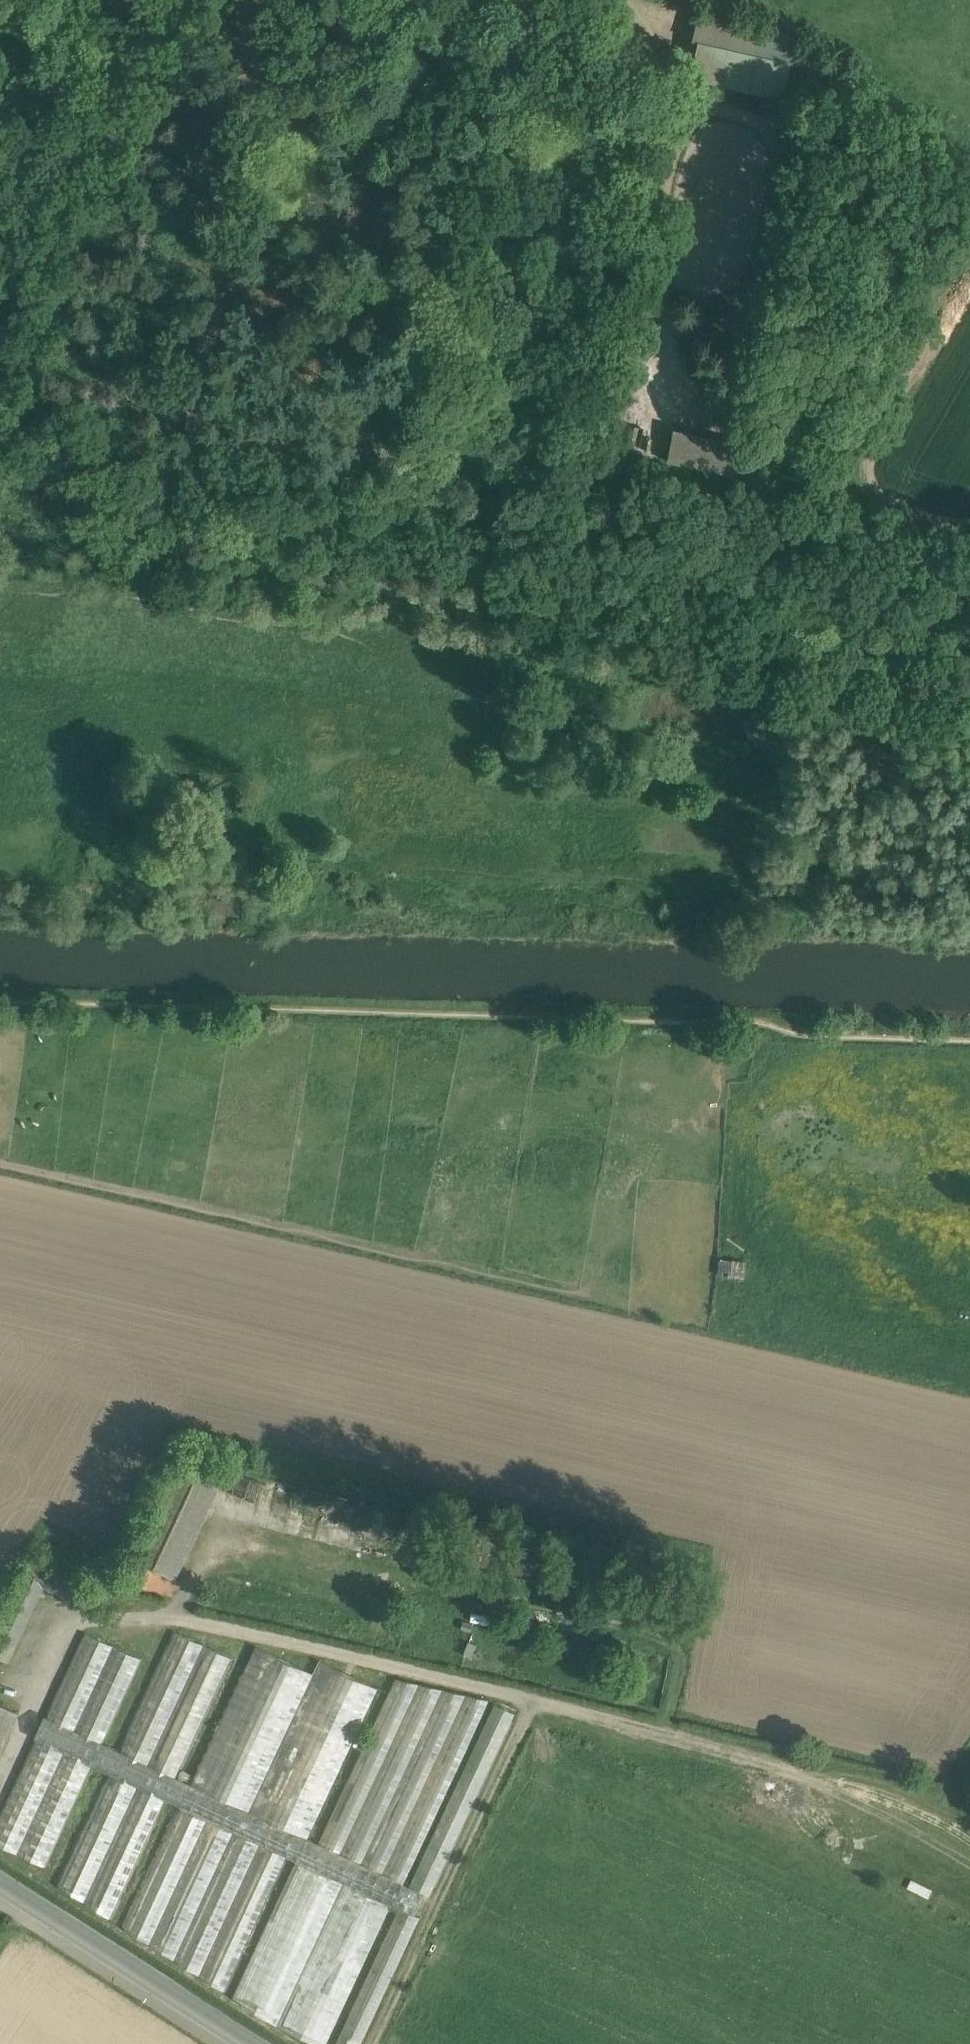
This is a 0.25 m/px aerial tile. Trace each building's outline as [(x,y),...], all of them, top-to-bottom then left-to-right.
[(782,99),(790,62),(699,42),(690,79),(782,99)] [(685,452),(709,447),(703,422),(674,429),(678,446),(684,445),(685,452)] [(926,536),(913,531),(910,542),(922,547),(926,536)] [(745,1275),(745,1258),(722,1259),(723,1275),(745,1275)] [(183,1449),(132,1558),(176,1578),(226,1469),(183,1449)] [(0,1620),(0,1658),(7,1661),(42,1585),(88,1606),(95,1591),(28,1561),(0,1620)] [(191,1783),(179,1778),(234,1658),(173,1630),(118,1749),(104,1743),(143,1659),(85,1632),(46,1716),(44,1715),(34,1737),(35,1738),(0,1815),(0,1845),(46,1867),(93,1766),(107,1771),(55,1884),(113,1920),(168,1800),(178,1805),(122,1926),(227,1993),(290,1857),(296,1860),(232,1997),(278,2025),(318,2043),(327,2043),(392,1904),(399,1907),(335,2043),(361,2043),(420,1917),(414,1915),(424,1893),(430,1895),(515,1713),(494,1703),(409,1886),(404,1883),(490,1700),(396,1678),(319,1844),(307,1838),(378,1688),(319,1660),(313,1673),(256,1646),(191,1783)] [(0,1703),(0,1749),(17,1711),(0,1703)]
